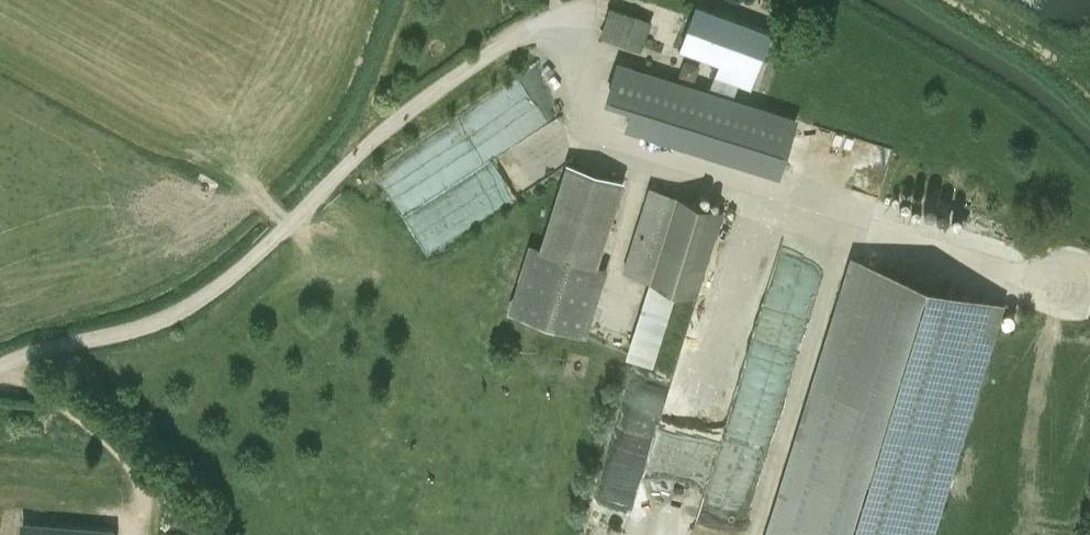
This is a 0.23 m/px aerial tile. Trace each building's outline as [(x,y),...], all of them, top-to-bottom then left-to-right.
[(655,17),(615,4),(607,31),(646,44),(655,17)] [(766,27),(692,4),(679,46),(716,57),(712,72),(734,79),(749,83),(766,27)] [(706,90),(617,62),(601,112),(780,167),(795,118),(728,97),(706,90)] [(734,79),(712,72),(706,90),(728,97),(734,79)] [(441,230),(584,155),(563,116),(421,191),(441,230)] [(387,171),(412,206),(464,169),(439,134),(387,171)] [(512,305),(589,331),(611,266),(596,261),(622,181),(572,165),(544,249),(532,245),(512,305)] [(725,206),(653,183),(627,266),(699,289),(725,206)] [(1005,300),(849,255),(768,534),(937,534),(1005,300)] [(778,398),(787,357),(753,350),(748,373),(750,374),(748,385),(760,388),(759,394),(778,398)] [(24,522),(0,520),(0,534),(23,534),(24,522)] [(24,522),(23,534),(111,534),(112,529),(24,522)]
